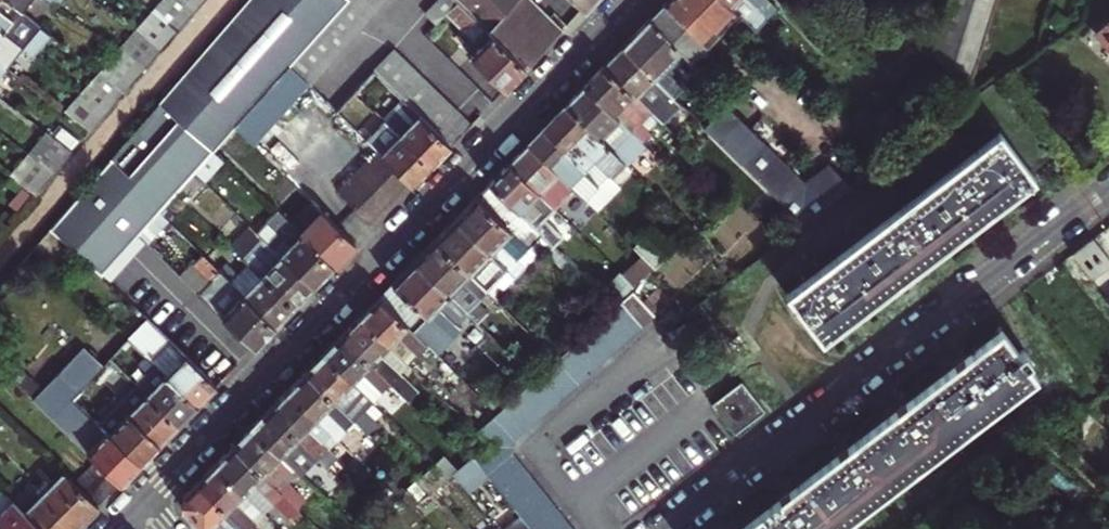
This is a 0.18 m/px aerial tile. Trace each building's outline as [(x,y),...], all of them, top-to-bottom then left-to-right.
[(26,46),(33,52),(50,31),(26,12),(22,9),(18,14),(2,2),(3,0),(0,0),(0,27),(26,46)] [(22,9),(26,12),(35,0),(10,0),(22,9)] [(191,71),(184,79),(172,93),(155,112),(137,133),(119,154),(56,226),(109,277),(145,236),(166,213),(183,193),(202,173),(221,151),(240,129),(276,88),(295,67),(353,0),(252,0),(238,15),(222,35),(207,53),(191,71)] [(154,11),(178,30),(193,11),(179,0),(163,0),(154,11)] [(193,11),(204,0),(179,0),(193,11)] [(295,67),(310,82),(315,87),(393,0),(353,0),(295,67)] [(459,0),(437,0),(429,9),(454,34),(474,14),(459,0)] [(474,14),(497,36),(530,67),(548,49),(566,30),(536,0),(459,0),(474,14)] [(583,11),(592,2),(594,0),(572,0),(583,11)] [(739,8),(731,0),(673,0),(668,5),(696,32),(702,26),(713,36),(739,8)] [(739,8),(760,29),(780,9),(770,0),(731,0),(739,8)] [(935,47),(973,85),(999,0),(950,0),(935,47)] [(689,53),(695,58),(708,44),(696,32),(668,5),(660,13),(654,20),(689,53)] [(154,11),(138,29),(162,49),(178,30),(154,11)] [(633,41),(626,48),(676,96),(686,87),(671,72),(689,53),(654,20),(643,31),(633,41)] [(0,27),(0,61),(8,68),(26,46),(0,27)] [(138,29),(120,51),(144,70),(162,49),(138,29)] [(530,67),(497,36),(474,59),(508,90),(530,67)] [(676,96),(626,48),(617,58),(607,67),(654,112),(666,124),(684,105),(676,96)] [(120,51),(102,72),(127,90),(144,70),(120,51)] [(400,51),(379,73),(385,79),(407,99),(455,144),(465,134),(475,124),(400,51)] [(0,61),(0,78),(8,68),(0,61)] [(310,82),(295,67),(276,88),(293,103),(295,106),(309,91),(305,87),(310,82)] [(641,125),(654,112),(607,67),(598,77),(588,87),(645,142),(651,135),(641,125)] [(86,93),(109,111),(127,90),(102,72),(86,93)] [(385,79),(379,73),(359,94),(365,100),(385,79)] [(648,146),(645,142),(588,87),(579,97),(570,106),(630,164),(648,146)] [(276,88),(240,129),(254,142),(293,103),(276,88)] [(109,111),(86,93),(66,113),(88,131),(109,111)] [(352,123),(370,105),(365,100),(359,94),(342,112),(352,123)] [(445,154),(455,144),(407,99),(389,117),(398,125),(395,128),(435,164),(445,154)] [(754,141),(768,143),(729,105),(707,127),(738,158),(754,141)] [(630,164),(570,106),(551,125),(532,145),(577,188),(589,200),(613,176),(618,181),(633,167),(630,164)] [(435,164),(395,128),(382,142),(378,139),(374,144),(382,152),(413,182),(415,184),(425,174),(435,164)] [(909,199),(791,290),(827,336),(1036,175),(1000,130),(932,181),(909,199)] [(49,134),(33,153),(56,171),(73,152),(49,134)] [(754,141),(738,158),(807,226),(856,187),(832,165),(810,184),(768,143),(754,141)] [(558,208),(577,188),(532,145),(523,155),(513,164),(558,208)] [(213,184),(233,163),(221,151),(202,173),(213,184)] [(382,152),(362,171),(394,201),(413,182),(382,152)] [(36,196),(56,171),(33,153),(12,177),(36,196)] [(548,219),(558,208),(513,164),(504,174),(494,184),(546,234),(554,243),(558,246),(567,237),(548,219)] [(394,201),(362,171),(344,191),(375,221),(384,211),(394,201)] [(196,206),(215,186),(202,173),(183,193),(196,206)] [(613,176),(589,200),(599,210),(623,186),(618,181),(613,176)] [(23,213),(36,196),(12,177),(7,183),(20,194),(12,205),(23,213)] [(477,202),(460,219),(512,270),(537,245),(546,234),(494,184),(477,202)] [(293,222),(337,266),(348,255),(358,244),(314,201),(293,222)] [(337,266),(293,222),(281,210),(262,232),(318,286),(327,276),(337,266)] [(145,236),(154,244),(176,222),(166,213),(145,236)] [(512,270),(460,219),(451,229),(442,238),(439,241),(492,293),(499,300),(520,279),(519,278),(512,270)] [(318,286),(262,232),(254,224),(234,243),(252,261),(298,306),(308,296),(318,286)] [(519,278),(554,243),(546,234),(537,245),(512,270),(519,278)] [(1075,252),(1094,276),(1108,264),(1108,255),(1095,236),(1075,252)] [(492,293),(439,241),(428,252),(418,262),(471,314),(482,325),(493,314),(482,303),(492,293)] [(625,272),(640,287),(660,269),(643,252),(625,272)] [(280,325),(223,268),(208,254),(187,277),(227,316),(258,347),(269,336),(280,325)] [(298,306),(252,261),(240,272),(230,262),(223,268),(280,325),(289,315),(298,306)] [(382,298),(432,346),(440,354),(465,329),(461,325),(471,314),(418,262),(400,280),(382,298)] [(605,292),(619,305),(626,299),(640,287),(625,272),(605,292)] [(422,355),(432,346),(382,298),(373,308),(363,318),(392,346),(402,335),(422,355)] [(637,336),(648,327),(626,299),(619,305),(615,308),(637,336)] [(615,308),(603,319),(625,346),(637,336),(615,308)] [(190,355),(221,386),(236,370),(258,347),(227,316),(190,355)] [(212,395),(221,386),(190,355),(150,317),(132,337),(202,405),(212,395)] [(392,346),(363,318),(355,327),(346,336),(395,382),(415,401),(424,391),(406,373),(412,366),(392,346)] [(625,346),(603,319),(591,330),(614,356),(619,351),(625,346)] [(581,339),(579,340),(602,366),(614,356),(591,330),(581,339)] [(967,361),(928,391),(795,492),(772,509),(751,526),(747,528),(844,528),(954,445),(1042,377),(1037,371),(1042,367),(1030,349),(1024,355),(1006,331),(967,361)] [(395,382),(346,336),(338,345),(329,354),(378,402),(395,382)] [(202,405),(132,337),(115,356),(144,384),(153,393),(184,424),(193,415),(202,405)] [(579,340),(570,348),(593,374),(602,366),(579,340)] [(74,363),(92,382),(108,364),(90,348),(74,363)] [(570,348),(560,357),(583,382),(593,374),(570,348)] [(378,402),(329,354),(319,364),(310,373),(359,421),(374,436),(385,425),(373,413),(381,405),(378,402)] [(583,382),(560,357),(560,358),(550,367),(572,392),(583,382)] [(94,431),(102,422),(78,398),(87,388),(92,382),(74,363),(49,388),(94,431)] [(572,392),(550,367),(540,376),(562,401),(572,392)] [(359,421),(310,373),(301,382),(292,392),(341,440),(359,421)] [(537,378),(529,385),(552,410),(562,401),(540,376),(537,378)] [(730,390),(714,402),(720,409),(740,434),(770,410),(745,378),(730,390)] [(133,414),(153,393),(144,384),(124,406),(133,414)] [(552,410),(529,385),(519,394),(541,419),(552,410)] [(92,450),(102,459),(126,484),(136,474),(146,464),(102,422),(94,431),(49,388),(39,398),(92,450)] [(164,444),(133,414),(124,406),(120,401),(112,412),(87,388),(78,398),(102,422),(146,464),(155,454),(164,444)] [(283,401),(274,410),(323,458),(341,440),(292,392),(283,401)] [(153,393),(133,414),(164,444),(174,434),(184,424),(153,393)] [(519,394),(507,404),(529,429),(541,419),(519,394)] [(500,411),(497,414),(518,439),(529,429),(507,404),(500,411)] [(256,429),(304,475),(305,477),(314,467),(341,493),(349,484),(323,458),(274,410),(265,420),(256,429)] [(489,476),(512,455),(518,439),(497,414),(479,430),(493,447),(476,460),(489,476)] [(239,447),(237,448),(302,510),(309,504),(292,487),(304,475),(256,429),(247,438),(239,447)] [(228,457),(220,466),(268,513),(268,514),(277,504),(300,525),(308,516),(302,510),(237,448),(228,457)] [(79,483),(102,459),(92,450),(69,473),(79,483)] [(501,489),(524,469),(512,455),(489,476),(491,478),(501,489)] [(126,484),(102,459),(79,483),(104,506),(115,495),(126,484)] [(489,476),(476,460),(457,475),(472,493),(491,478),(489,476)] [(202,484),(247,528),(256,528),(254,528),(268,513),(220,466),(211,475),(202,484)] [(535,481),(524,469),(501,489),(511,502),(535,481)] [(69,473),(47,496),(33,511),(51,528),(82,528),(85,526),(104,506),(79,483),(69,473)] [(543,491),(535,481),(511,502),(520,511),(543,491)] [(19,498),(33,511),(47,496),(34,483),(19,498)] [(202,484),(196,490),(191,496),(191,511),(206,528),(247,528),(202,484)] [(553,502),(543,491),(520,511),(523,516),(529,522),(553,502)] [(8,507),(30,528),(51,528),(33,511),(19,498),(18,496),(8,507)] [(529,522),(535,528),(542,528),(562,513),(553,502),(529,522)] [(0,515),(0,517),(13,528),(30,528),(8,507),(0,515)] [(542,528),(567,528),(573,525),(562,513),(542,528)] [(529,522),(523,516),(506,528),(535,528),(529,522)] [(0,517),(0,528),(13,528),(0,517)]
